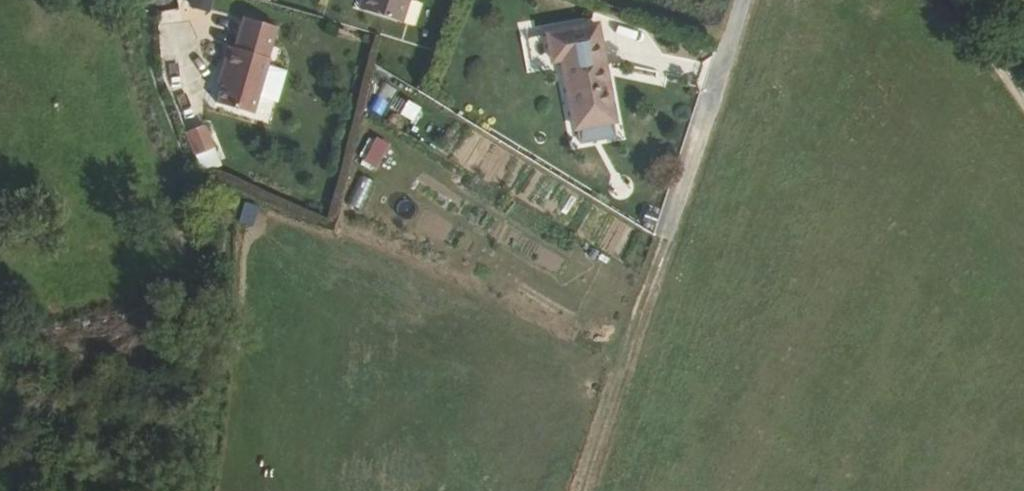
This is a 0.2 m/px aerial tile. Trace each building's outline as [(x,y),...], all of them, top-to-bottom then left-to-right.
[(203,15),(211,0),(193,0),(189,7),(203,15)] [(387,14),(391,0),(367,0),(366,5),(387,14)] [(387,14),(409,27),(416,0),(391,0),(387,14)] [(225,93),(262,106),(283,24),(248,14),(239,45),(234,44),(232,53),(237,54),(232,69),(225,93)] [(600,20),(528,32),(533,63),(560,59),(571,130),(618,123),(600,20)] [(237,54),(232,53),(227,66),(232,69),(237,54)] [(261,111),(262,106),(225,93),(224,99),(261,111)] [(415,127),(421,112),(403,104),(397,119),(415,127)] [(193,153),(214,149),(208,124),(186,129),(193,153)] [(376,173),(387,146),(367,138),(356,164),(376,173)] [(193,153),(202,169),(218,164),(214,149),(193,153)]
